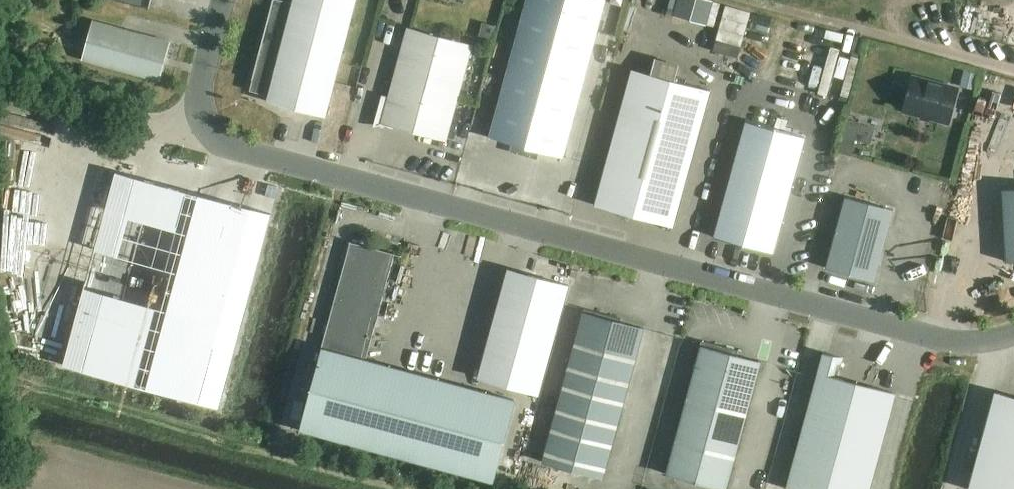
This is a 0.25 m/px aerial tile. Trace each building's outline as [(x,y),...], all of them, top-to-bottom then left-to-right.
[(291,3),(280,0),(272,0),(252,80),(249,91),(268,96),(267,101),(325,117),(356,0),(292,0),(291,3)] [(562,157),(605,0),(526,0),(489,137),(562,157)] [(737,58),(749,13),(728,7),(715,52),(737,58)] [(692,18),(684,66),(711,71),(719,23),(692,18)] [(159,81),(169,42),(92,21),(82,60),(159,81)] [(382,95),(374,122),(380,124),(446,141),(472,45),(407,27),(388,97),(382,95)] [(654,35),(654,44),(673,43),(672,34),(654,35)] [(964,69),(960,83),(974,87),(977,73),(964,69)] [(631,71),(594,205),(673,227),(709,92),(631,71)] [(110,87),(133,93),(137,80),(113,74),(110,87)] [(912,78),(903,111),(948,122),(956,89),(912,78)] [(1013,126),(1013,106),(981,97),(975,121),(1013,131),(1013,126)] [(851,155),(859,123),(845,119),(837,151),(851,155)] [(773,254),(805,136),(746,120),(713,238),(773,254)] [(108,184),(29,161),(0,257),(0,296),(69,317),(108,184)] [(115,171),(62,366),(218,408),(270,213),(115,171)] [(874,281),(893,210),(845,197),(825,268),(874,281)] [(1010,210),(1009,201),(989,204),(990,213),(1010,210)] [(493,483),(515,401),(366,360),(394,254),(350,242),(321,348),(299,430),(493,483)] [(494,395),(515,401),(535,406),(566,291),(526,280),(494,395)] [(583,309),(560,397),(620,414),(643,329),(620,323),(621,319),(583,309)] [(761,362),(736,355),(737,351),(701,341),(665,474),(719,488),(727,488),(761,362)] [(823,353),(786,488),(870,488),(895,394),(838,378),(843,358),(823,353)] [(994,392),(985,426),(968,488),(1013,488),(1013,397),(994,392)] [(548,440),(609,456),(620,414),(560,397),(548,440)] [(603,479),(609,456),(548,440),(542,462),(603,479)]
